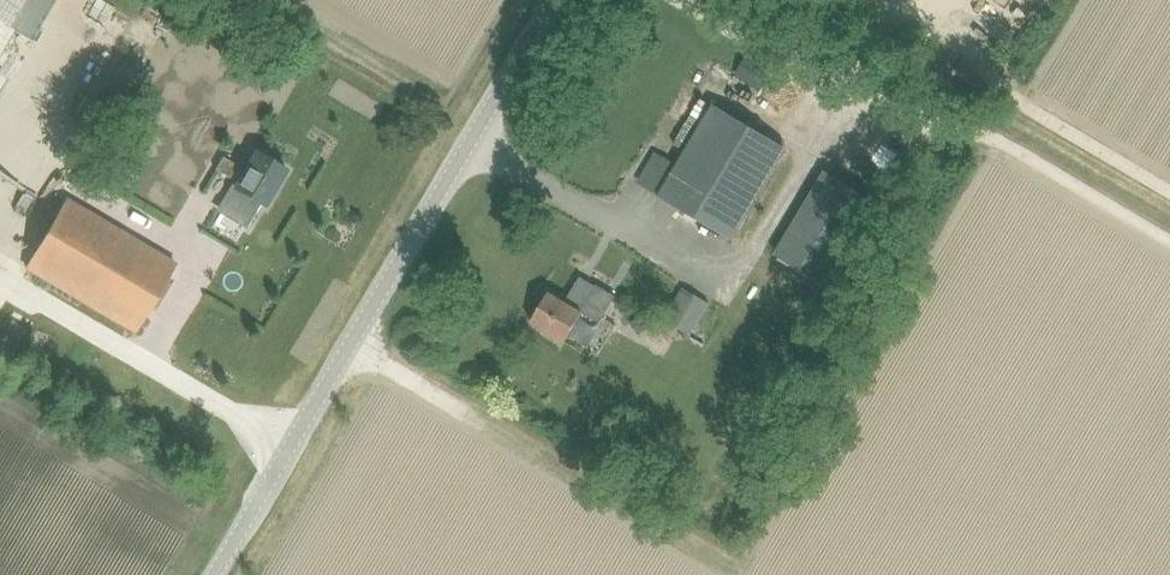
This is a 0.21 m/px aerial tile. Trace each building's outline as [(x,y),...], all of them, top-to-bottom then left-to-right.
[(13,31),(30,41),(54,0),(0,0),(0,53),(13,31)] [(745,50),(730,68),(758,91),(773,73),(745,50)] [(714,106),(659,197),(727,238),(782,147),(714,106)] [(226,159),(218,172),(233,181),(235,182),(233,186),(232,185),(222,202),(250,218),(246,225),(247,226),(261,204),(263,205),(284,170),(254,151),(243,169),(226,159)] [(824,284),(873,201),(822,171),(773,254),(824,284)] [(189,220),(194,196),(180,193),(176,218),(189,220)] [(134,331),(174,263),(64,199),(25,268),(134,331)] [(529,323),(564,342),(581,312),(599,322),(614,294),(595,284),(594,285),(578,276),(563,302),(547,292),(529,323)] [(681,287),(662,320),(691,336),(709,303),(681,287)]
